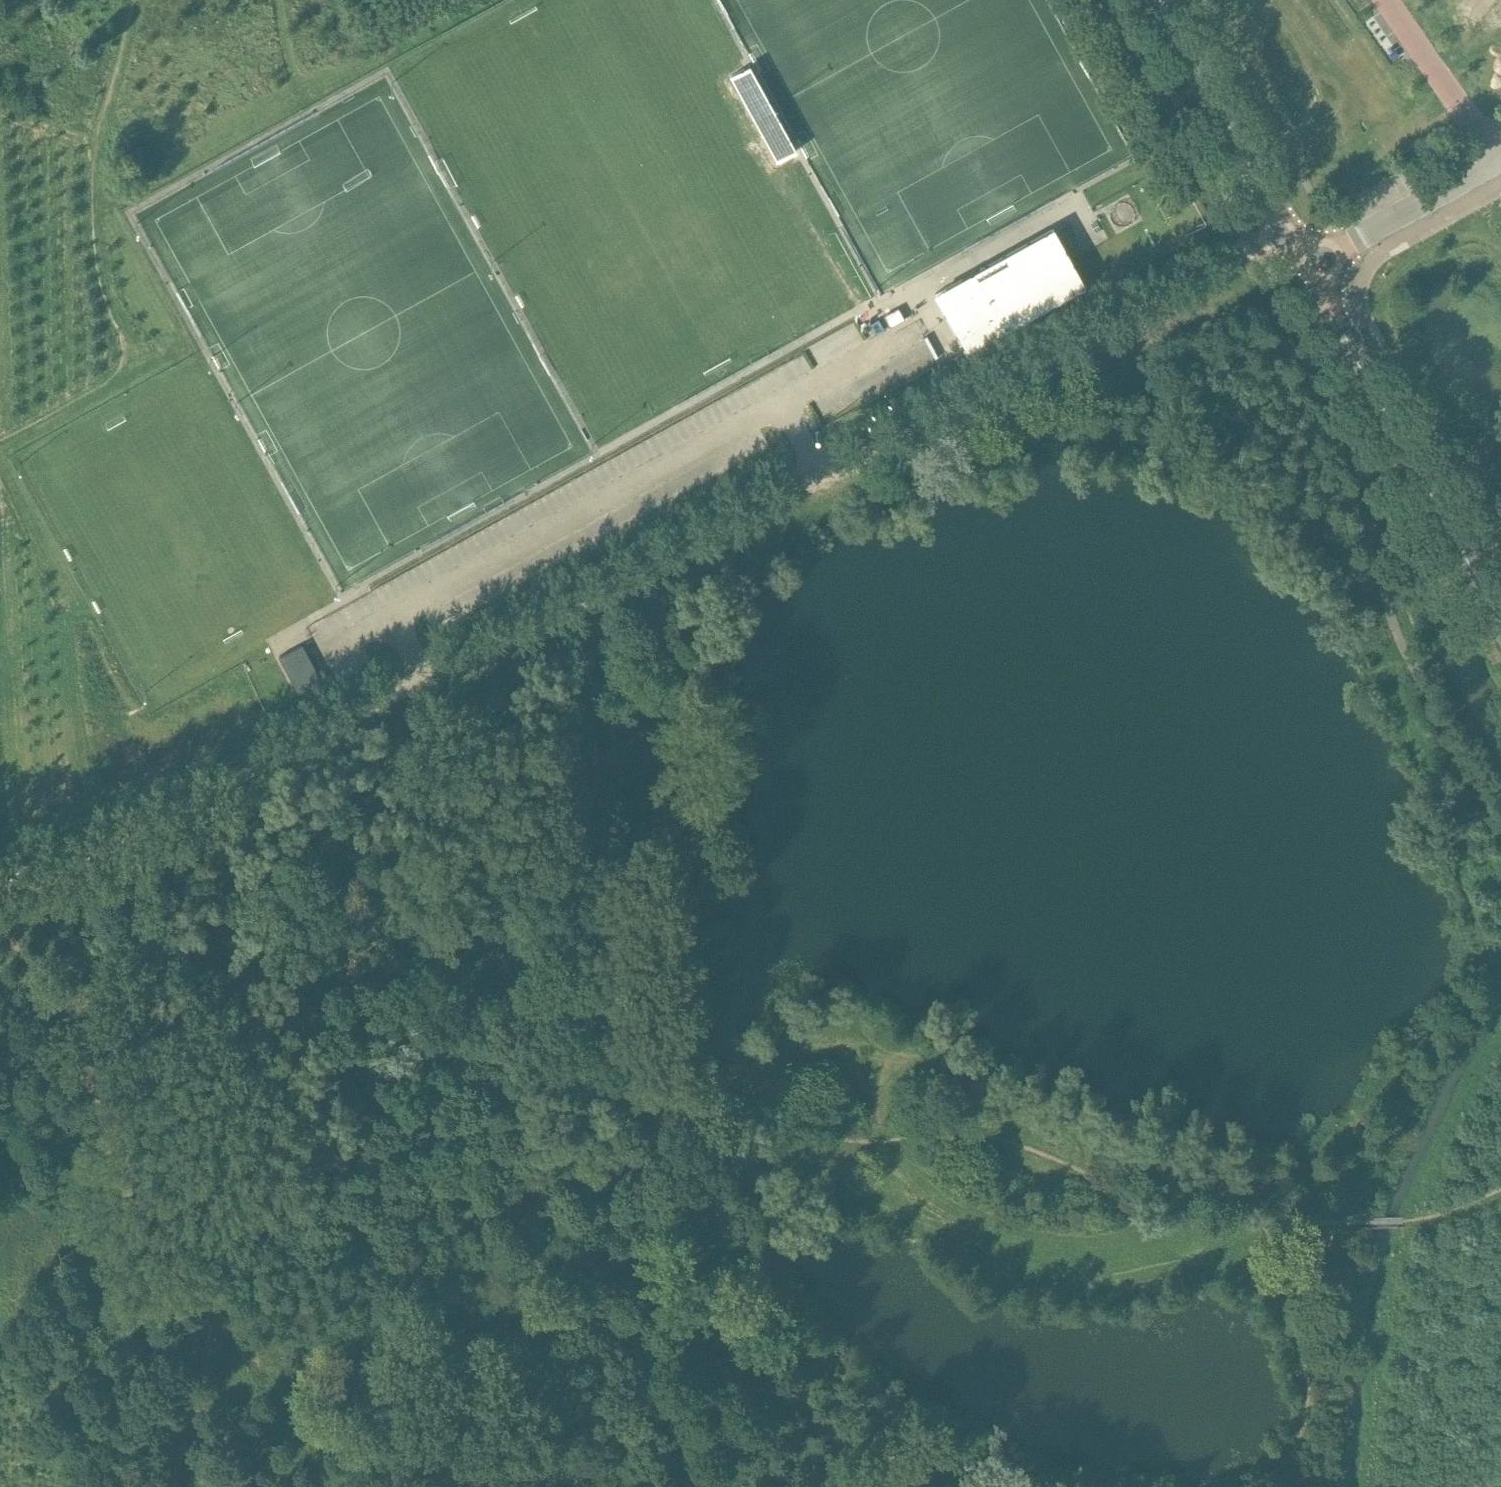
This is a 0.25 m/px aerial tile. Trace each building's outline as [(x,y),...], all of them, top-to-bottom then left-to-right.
[(758,70),(762,68),(752,51),(748,53),(758,70)] [(805,157),(809,154),(800,137),(795,139),(805,157)] [(478,228),(482,226),(475,213),(471,215),(478,228)] [(1054,227),(934,293),(966,349),(967,351),(1087,285),(1072,259),(1054,227)] [(526,305),(519,293),(515,295),(522,308),(526,305)] [(221,364),(215,353),(212,355),(217,366),(221,364)] [(268,447),(262,436),(258,439),(264,449),(268,447)] [(302,645),(279,657),(298,691),(302,698),(324,687),(324,686),(302,645)]
